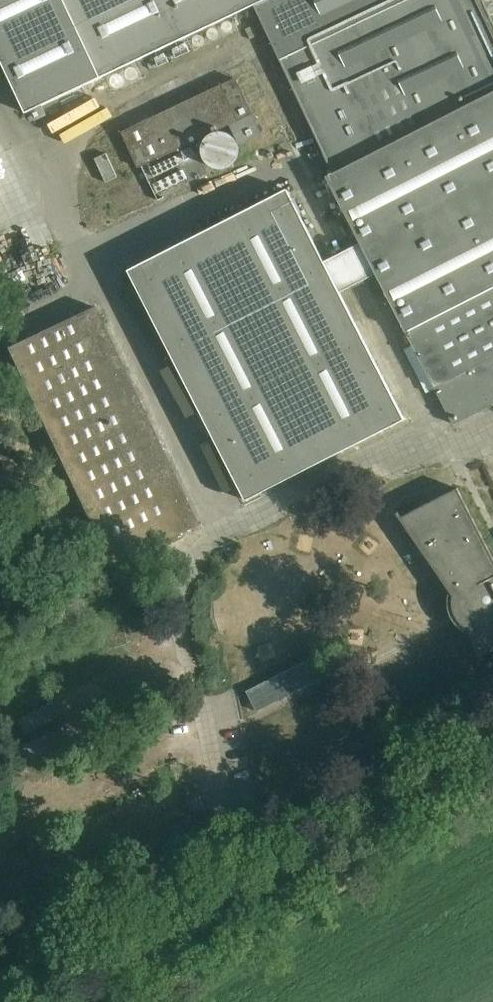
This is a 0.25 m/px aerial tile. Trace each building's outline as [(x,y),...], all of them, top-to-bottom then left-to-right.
[(26,112),(255,5),(280,58),(324,153),(333,174),(327,177),(361,243),(376,273),(407,332),(454,424),(472,415),(492,404),(492,29),(479,0),(0,0),(0,56),(26,112)] [(254,24),(246,28),(251,39),(259,35),(254,24)] [(262,133),(250,108),(236,79),(123,132),(139,167),(231,123),(240,144),(262,133)] [(42,105),(31,110),(35,119),(47,114),(42,105)] [(255,154),(249,143),(241,147),(247,158),(255,154)] [(91,157),(104,182),(117,176),(104,151),(91,157)] [(376,273),(361,243),(325,262),(288,189),(129,270),(247,500),(405,419),(340,291),(376,273)] [(94,306),(7,348),(110,566),(198,525),(94,306)] [(404,347),(418,374),(426,371),(412,343),(404,347)] [(457,486),(400,515),(456,597),(455,602),(455,607),(456,611),(459,616),(461,620),(465,623),(468,625),(471,627),(482,659),(492,654),(492,556),(457,486)]
